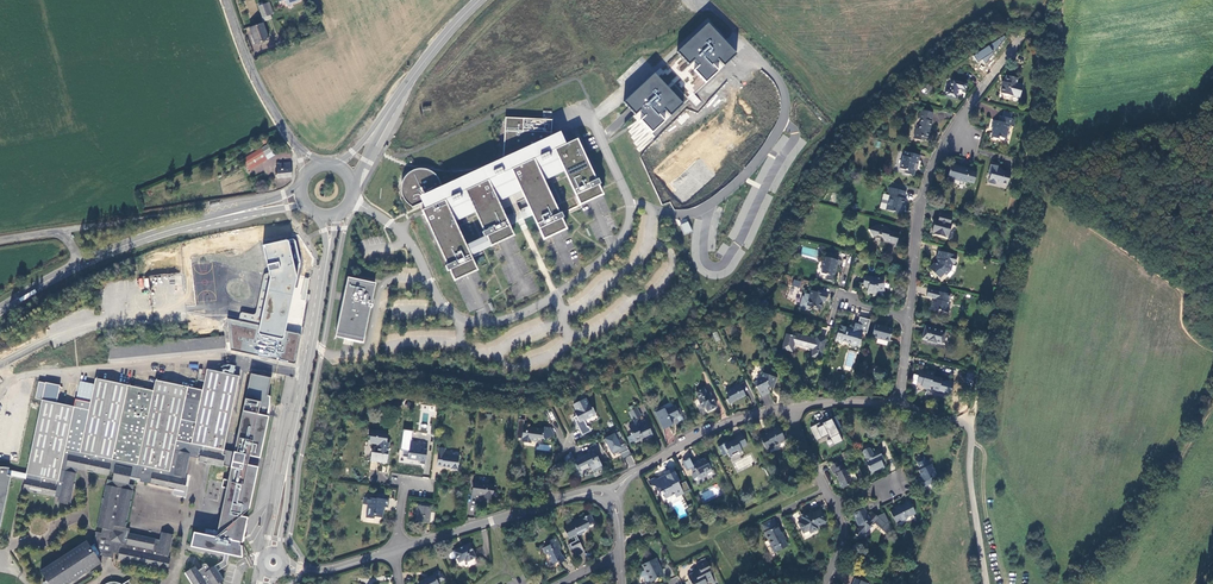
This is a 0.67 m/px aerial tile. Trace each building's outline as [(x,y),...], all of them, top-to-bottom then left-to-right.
[(270,16),(274,14),(270,2),(258,6),(263,22),(271,19),(270,16)] [(269,40),(263,23),(250,28),(256,44),(269,40)] [(707,24),(623,100),(652,132),(663,122),(660,115),(664,112),(671,116),(718,72),(712,65),(717,59),(725,66),(735,55),(707,24)] [(1016,84),(1017,80),(1006,77),(1005,82),(1004,82),(1001,93),(1013,96),(1013,95),(1020,97),(1023,85),(1016,84)] [(965,91),(967,84),(952,80),(949,89),(946,89),(944,96),(956,99),(958,89),(965,91)] [(927,138),(931,122),(930,121),(932,113),(921,110),(920,113),(919,119),(920,119),(918,129),(916,128),(913,139),(921,141),(922,136),(927,138)] [(1011,119),(1003,117),(1000,116),(998,122),(994,121),(992,126),(994,127),(992,131),(993,132),(992,137),(999,139),(1000,137),(1005,139),(1009,126),(1014,127),(1015,120),(1011,119)] [(507,119),(523,120),(523,118),(505,117),(504,143),(506,143),(507,119)] [(424,206),(425,209),(422,211),(424,215),(427,222),(429,221),(429,223),(428,223),(447,264),(448,263),(448,265),(445,266),(448,271),(450,270),(455,280),(466,275),(477,270),(470,255),(484,249),(491,246),(502,241),(514,235),(509,226),(521,220),(533,215),(544,239),(555,234),(566,229),(562,219),(564,218),(562,213),(566,212),(580,205),(592,199),(603,194),(598,185),(601,184),(598,179),(595,180),(594,178),(595,178),(582,150),(581,150),(579,145),(580,144),(578,139),(562,146),(558,137),(551,140),(552,120),(523,118),(523,120),(507,119),(506,143),(504,143),(503,159),(508,159),(508,160),(495,166),(440,191),(440,188),(440,185),(440,183),(437,178),(434,175),(432,173),(428,171),(423,170),(421,170),(419,170),(414,171),(412,172),(410,173),(408,175),(406,177),(404,181),(403,183),(402,186),(402,188),(402,190),(402,193),(404,197),(405,200),(408,203),(410,205),(413,207),(412,207),(412,208),(423,203),(424,206)] [(267,144),(242,159),(248,169),(273,153),(267,144)] [(918,161),(920,155),(905,151),(904,156),(903,156),(899,169),(905,170),(904,174),(911,175),(913,169),(915,170),(916,170),(918,164),(915,164),(916,160),(918,161)] [(292,176),(290,162),(279,164),(278,161),(276,161),(276,164),(275,164),(277,178),(292,176)] [(991,165),(988,175),(990,176),(988,183),(995,186),(996,182),(1007,185),(1011,173),(1000,170),(1001,170),(996,169),(997,166),(991,165)] [(974,183),(976,173),(969,171),(969,170),(961,167),(961,169),(951,166),(947,177),(958,180),(958,179),(966,181),(974,183)] [(906,193),(889,188),(887,195),(892,197),(891,202),(890,202),(888,211),(894,212),(894,213),(901,215),(903,205),(905,206),(906,200),(904,200),(906,193)] [(892,197),(887,195),(883,194),(879,208),(888,211),(890,202),(891,202),(892,197)] [(945,235),(948,236),(952,223),(950,223),(952,216),(940,213),(937,224),(934,223),(931,231),(934,232),(934,234),(945,237),(945,235)] [(688,221),(680,225),(684,234),(692,231),(688,221)] [(881,225),(877,224),(868,230),(873,237),(877,235),(877,236),(881,237),(881,236),(885,241),(894,244),(894,247),(895,247),(899,234),(889,231),(887,227),(883,226),(882,225),(881,225)] [(732,239),(737,230),(733,229),(729,237),(732,239)] [(278,361),(294,364),(296,362),(301,335),(285,331),(300,263),(296,241),(294,240),(293,239),(263,244),(270,273),(265,274),(255,314),(241,311),(238,320),(228,319),(231,350),(278,361)] [(954,264),(956,256),(939,251),(936,260),(937,260),(937,262),(935,264),(934,263),(929,268),(939,279),(944,274),(946,275),(951,271),(953,264),(954,264)] [(473,254),(477,265),(486,263),(484,256),(480,257),(479,252),(473,254)] [(837,260),(838,256),(827,253),(825,261),(823,261),(821,268),(823,269),(821,274),(827,275),(826,280),(833,282),(838,261),(837,260)] [(869,286),(867,293),(872,294),(878,293),(878,290),(884,289),(883,284),(881,283),(880,278),(876,279),(876,278),(873,278),(865,276),(863,284),(869,286)] [(349,284),(368,283),(368,282),(348,277),(343,301),(345,301),(346,298),(349,284)] [(138,279),(139,288),(149,287),(148,278),(138,279)] [(368,283),(349,284),(346,298),(345,301),(343,301),(336,333),(345,335),(344,338),(344,339),(348,340),(363,343),(365,337),(364,336),(370,307),(372,308),(372,304),(370,304),(375,283),(368,283)] [(933,302),(931,308),(939,311),(938,311),(941,312),(941,311),(948,313),(950,306),(948,305),(951,295),(947,294),(948,290),(941,288),(940,292),(938,291),(930,289),(927,297),(935,299),(935,302),(933,302)] [(825,299),(827,293),(819,290),(819,293),(811,291),(810,296),(806,294),(805,298),(803,297),(800,306),(807,307),(807,305),(820,309),(822,303),(823,299),(825,299)] [(858,324),(855,323),(853,330),(839,326),(835,341),(841,342),(841,341),(850,343),(850,345),(858,347),(862,332),(867,333),(871,320),(861,317),(858,324)] [(892,329),(875,325),(872,337),(889,341),(892,329)] [(925,326),(921,339),(926,340),(926,342),(936,344),(936,343),(942,345),(945,332),(925,326)] [(718,331),(712,333),(715,342),(721,340),(718,331)] [(813,349),(812,357),(820,359),(825,340),(816,338),(816,341),(792,334),(791,336),(786,335),(782,349),(791,351),(793,344),(813,349)] [(224,336),(108,348),(110,362),(225,351),(224,336)] [(845,370),(852,371),(855,351),(847,350),(845,370)] [(11,476),(25,479),(23,489),(60,497),(59,503),(69,505),(76,473),(73,472),(74,468),(77,468),(108,475),(109,472),(114,473),(112,480),(111,480),(110,485),(106,485),(97,527),(102,528),(101,533),(96,532),(94,542),(95,544),(91,546),(87,541),(40,571),(49,583),(69,583),(101,563),(98,557),(101,555),(102,556),(113,558),(114,553),(119,554),(118,559),(168,569),(170,558),(168,558),(164,557),(165,555),(168,556),(173,535),(162,532),(160,540),(160,542),(155,541),(156,539),(130,533),(125,528),(133,490),(130,489),(131,484),(129,484),(130,477),(140,479),(140,481),(185,491),(187,480),(184,480),(182,479),(182,477),(185,477),(189,456),(190,453),(200,455),(200,459),(199,461),(232,468),(217,538),(194,533),(191,547),(242,558),(242,546),(240,545),(240,543),(243,543),(248,518),(241,516),(249,509),(258,467),(269,417),(271,396),(267,396),(271,378),(251,374),(233,457),(223,454),(239,376),(207,369),(206,376),(202,375),(200,384),(204,384),(200,400),(96,378),(89,410),(42,400),(27,474),(9,470),(9,468),(5,467),(0,467),(0,528),(11,476)] [(924,374),(920,372),(917,382),(922,383),(921,386),(929,388),(930,385),(933,386),(932,392),(937,394),(941,379),(933,377),(934,373),(925,371),(924,374)] [(772,387),(775,377),(763,373),(761,379),(754,382),(761,396),(769,393),(766,387),(769,386),(772,387)] [(746,396),(740,385),(726,392),(729,398),(726,399),(729,405),(732,403),(746,396)] [(708,411),(717,407),(710,394),(707,395),(703,389),(696,392),(699,399),(698,399),(703,409),(705,407),(708,411)] [(585,399),(573,405),(578,415),(573,418),(582,435),(591,431),(589,427),(587,427),(583,420),(595,414),(590,404),(588,405),(585,399)] [(655,413),(662,428),(667,425),(669,428),(672,426),(671,423),(673,422),(674,425),(684,420),(683,417),(679,416),(674,406),(665,411),(664,409),(655,413)] [(642,440),(652,435),(646,424),(642,425),(638,418),(641,416),(637,408),(629,412),(635,424),(629,428),(636,441),(641,439),(642,440)] [(832,418),(810,427),(816,440),(829,435),(833,445),(842,441),(832,418)] [(759,436),(766,451),(772,448),(771,447),(783,441),(779,434),(780,433),(777,426),(767,430),(768,432),(759,436)] [(524,427),(522,442),(530,444),(531,441),(537,442),(537,437),(543,438),(544,440),(554,436),(550,428),(544,427),(544,430),(524,427)] [(377,454),(372,453),(371,460),(387,463),(389,446),(385,445),(385,443),(387,443),(388,432),(370,429),(368,440),(370,441),(372,444),(378,445),(377,454)] [(411,441),(412,432),(403,430),(402,440),(410,441),(411,441)] [(618,432),(605,437),(613,458),(617,456),(617,454),(620,452),(623,458),(630,455),(625,442),(622,443),(618,432)] [(718,446),(723,456),(728,454),(729,457),(736,454),(735,453),(741,450),(740,448),(747,444),(741,434),(734,437),(735,439),(727,443),(727,441),(718,446)] [(420,464),(425,464),(427,450),(424,450),(425,444),(410,442),(410,441),(402,440),(401,447),(404,447),(403,454),(408,455),(408,459),(420,461),(420,464)] [(550,451),(551,445),(537,443),(536,449),(550,451)] [(444,455),(444,449),(439,448),(436,466),(451,468),(451,470),(457,471),(459,457),(444,455)] [(882,458),(878,450),(872,453),(870,450),(868,449),(867,449),(862,451),(862,453),(864,457),(866,461),(865,462),(871,474),(872,474),(872,473),(871,472),(881,467),(882,468),(883,468),(881,462),(879,459),(882,458)] [(589,453),(573,460),(580,472),(595,465),(596,467),(601,465),(594,451),(589,454),(589,453)] [(922,483),(924,487),(932,483),(930,479),(936,476),(935,475),(936,475),(931,464),(930,460),(926,462),(922,455),(914,459),(919,470),(918,471),(921,478),(918,479),(921,484),(922,483)] [(700,480),(702,483),(704,482),(703,478),(707,476),(704,470),(710,468),(705,458),(692,465),(689,458),(682,461),(687,471),(691,468),(693,473),(692,476),(694,480),(697,481),(700,480)] [(852,483),(857,480),(852,471),(848,473),(843,464),(839,466),(837,462),(829,466),(833,475),(835,474),(842,488),(853,483),(852,483)] [(678,480),(672,469),(665,473),(667,477),(659,481),(653,479),(649,481),(651,485),(660,488),(661,492),(662,495),(664,494),(666,499),(675,494),(680,495),(689,490),(685,481),(678,484),(677,482),(678,480)] [(492,499),(494,485),(478,483),(479,481),(474,480),(472,492),(477,493),(476,496),(483,497),(492,499)] [(385,495),(377,493),(376,499),(366,497),(365,505),(368,505),(366,518),(374,519),(374,517),(381,518),(383,507),(387,508),(388,500),(384,500),(385,495)] [(890,512),(895,522),(900,520),(901,522),(907,519),(906,518),(910,516),(915,514),(909,502),(900,506),(900,507),(890,512)] [(417,521),(427,523),(429,523),(433,523),(434,513),(430,512),(431,507),(419,506),(417,505),(415,512),(418,513),(417,521)] [(858,526),(852,533),(859,539),(868,529),(867,528),(871,524),(872,526),(878,519),(872,513),(868,517),(864,509),(853,514),(858,526)] [(816,527),(825,522),(819,510),(814,513),(814,514),(811,516),(810,514),(810,513),(802,517),(803,520),(798,522),(804,533),(809,531),(810,533),(817,529),(816,527)] [(576,556),(584,552),(576,535),(578,534),(579,536),(584,533),(584,531),(588,529),(589,526),(594,523),(590,515),(585,517),(585,518),(564,529),(569,538),(573,537),(576,541),(570,544),(576,556)] [(776,527),(772,519),(761,525),(765,533),(764,533),(771,546),(772,545),(775,552),(787,546),(783,539),(784,538),(777,526),(776,527)] [(880,520),(878,519),(872,526),(874,527),(880,520)] [(562,550),(556,538),(550,541),(550,545),(543,549),(546,555),(548,554),(551,560),(550,561),(552,565),(558,562),(560,564),(565,561),(562,556),(561,556),(559,551),(562,550)] [(469,544),(453,552),(459,562),(464,560),(466,562),(475,557),(469,544)] [(659,568),(655,559),(642,565),(644,571),(641,572),(640,577),(643,578),(645,582),(646,582),(649,581),(650,582),(662,576),(659,570),(658,571),(657,569),(659,568)] [(691,583),(706,583),(713,580),(708,571),(710,570),(705,559),(695,563),(699,571),(694,574),(693,573),(687,576),(691,583)] [(193,583),(221,583),(220,582),(223,580),(218,571),(221,569),(218,564),(210,569),(207,565),(205,564),(203,565),(203,566),(203,568),(198,571),(195,566),(186,572),(193,583)] [(438,583),(444,580),(441,574),(439,575),(437,571),(432,573),(433,575),(418,583),(419,583),(438,583)]
